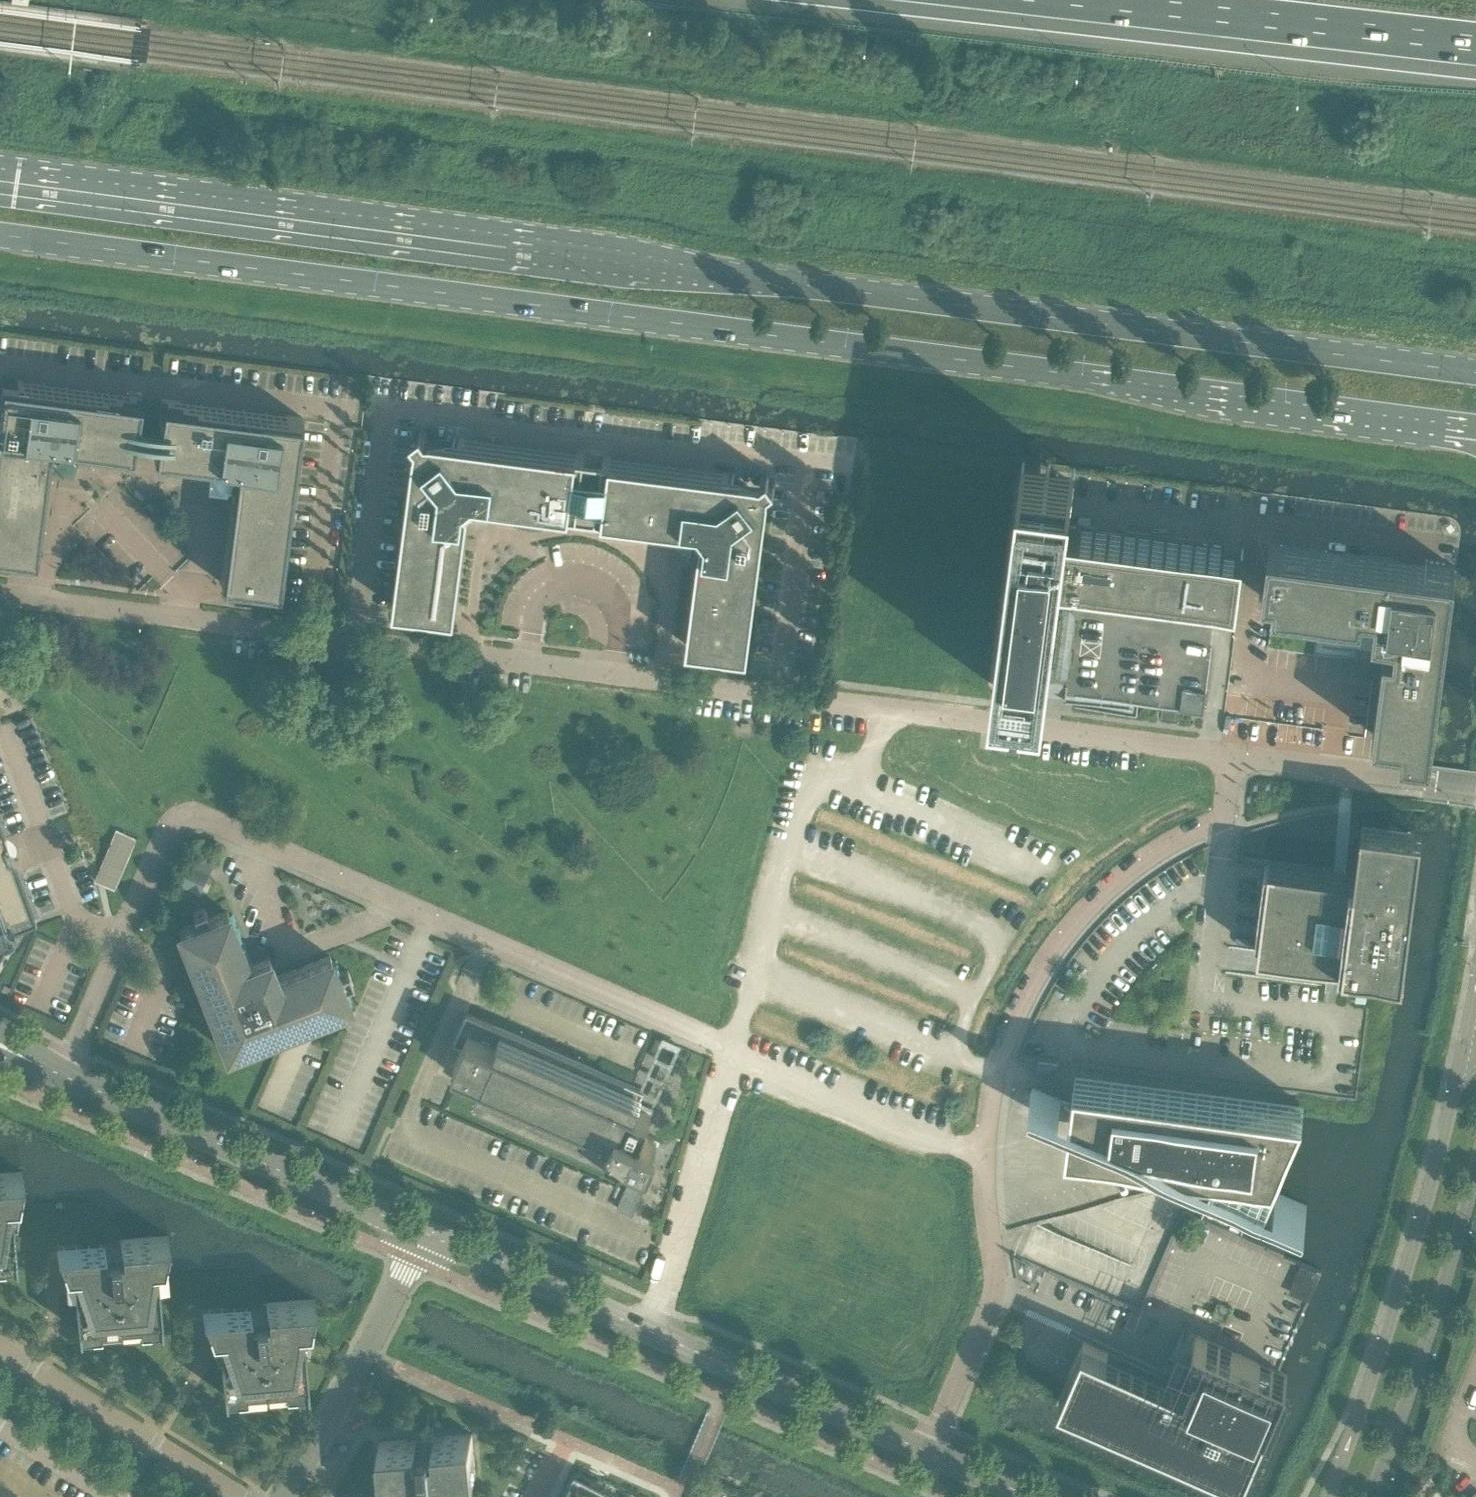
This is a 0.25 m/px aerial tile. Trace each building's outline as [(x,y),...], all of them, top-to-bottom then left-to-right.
[(136,436),(138,416),(141,395),(0,377),(0,552),(36,557),(50,452),(53,453),(53,454),(53,456),(54,457),(54,459),(56,460),(58,461),(60,461),(63,461),(65,460),(67,459),(68,457),(69,454),(68,452),(68,449),(66,448),(64,446),(66,444),(73,445),(73,446),(133,454),(136,436)] [(220,581),(279,589),(301,416),(161,398),(153,456),(226,466),(226,469),(224,469),(222,469),(221,469),(220,470),(219,471),(217,473),(217,476),(217,478),(218,481),(219,483),(221,484),(224,485),(226,484),(229,484),(230,482),(232,480),(234,482),(233,489),(232,489),(220,581)] [(579,495),(582,472),(585,453),(466,437),(426,432),(416,440),(394,606),(455,614),(469,508),(468,507),(477,500),(478,501),(577,514),(579,495)] [(765,519),(769,487),(774,480),(769,474),(762,476),(722,471),(603,455),(595,516),(694,529),(695,528),(702,537),(701,538),(687,645),(748,653),(765,519)] [(1244,547),(1225,544),(1067,524),(1068,513),(1069,513),(1075,467),(1022,460),(1016,503),(1016,506),(1017,507),(1016,517),(1014,517),(993,685),(1046,691),(1061,577),(1237,600),(1244,547)] [(1431,754),(1456,566),(1423,562),(1423,566),(1399,562),(1399,559),(1395,558),(1395,561),(1370,557),(1371,555),(1269,542),(1262,590),(1275,591),(1273,604),(1362,616),(1363,606),(1376,608),(1373,630),(1395,633),(1394,645),(1384,644),(1372,733),(1401,737),(1400,750),(1431,754)] [(1203,712),(1206,691),(1182,688),(1180,707),(1179,709),(1203,712)] [(1178,720),(1179,709),(1180,707),(1162,705),(1161,718),(1178,720)] [(13,859),(7,857),(3,846),(6,840),(4,837),(0,826),(0,944),(4,935),(4,936),(8,935),(12,932),(13,927),(35,919),(13,859)] [(113,887),(135,838),(116,829),(98,870),(94,879),(106,884),(113,887)] [(206,877),(213,861),(194,852),(184,875),(203,883),(206,877)] [(1403,969),(1415,880),(1342,870),(1269,861),(1257,950),(1350,962),(1347,987),(1400,994),(1403,969)] [(341,984),(352,980),(347,968),(337,973),(329,954),(276,975),(269,958),(264,956),(248,963),(227,910),(208,916),(204,906),(192,911),(196,921),(178,928),(226,1051),(348,1003),(341,984)] [(644,1090),(632,1084),(466,1012),(454,1042),(456,1043),(462,1045),(454,1064),(463,1068),(457,1082),(632,1158),(635,1151),(651,1158),(659,1139),(642,1132),(652,1109),(650,1109),(638,1104),(644,1090)] [(1038,1060),(1036,1070),(1057,1073),(1058,1063),(1038,1060)] [(1267,1188),(1304,1103),(1075,1073),(1066,1142),(1216,1162),(1214,1165),(1267,1188)] [(633,1214),(650,1174),(634,1167),(617,1207),(633,1214)] [(22,1172),(0,1174),(0,1261),(16,1259),(12,1215),(16,1215),(22,1172)] [(161,1323),(157,1279),(161,1278),(168,1235),(56,1245),(70,1287),(73,1286),(78,1330),(139,1325),(161,1323)] [(1307,1297),(1318,1273),(1302,1266),(1292,1290),(1307,1297)] [(307,1386),(303,1342),(307,1342),(313,1301),(313,1299),(265,1303),(265,1304),(266,1304),(266,1308),(260,1308),(260,1312),(249,1313),(249,1305),(201,1309),(201,1311),(202,1311),(215,1350),(219,1350),(223,1394),(225,1394),(225,1393),(304,1386),(307,1386)] [(1244,1483),(1281,1395),(1279,1394),(1287,1374),(1195,1334),(1195,1335),(1193,1340),(1192,1345),(1193,1350),(1194,1355),(1196,1359),(1193,1365),(1185,1362),(1180,1375),(1187,1378),(1185,1384),(1083,1340),(1056,1401),(1244,1483)] [(472,1433),(434,1436),(434,1442),(431,1442),(430,1438),(420,1439),(421,1443),(410,1444),(408,1438),(379,1441),(382,1481),(389,1480),(391,1496),(470,1496),(468,1473),(475,1472),(472,1433)] [(569,1496),(614,1496),(578,1479),(569,1496)]
